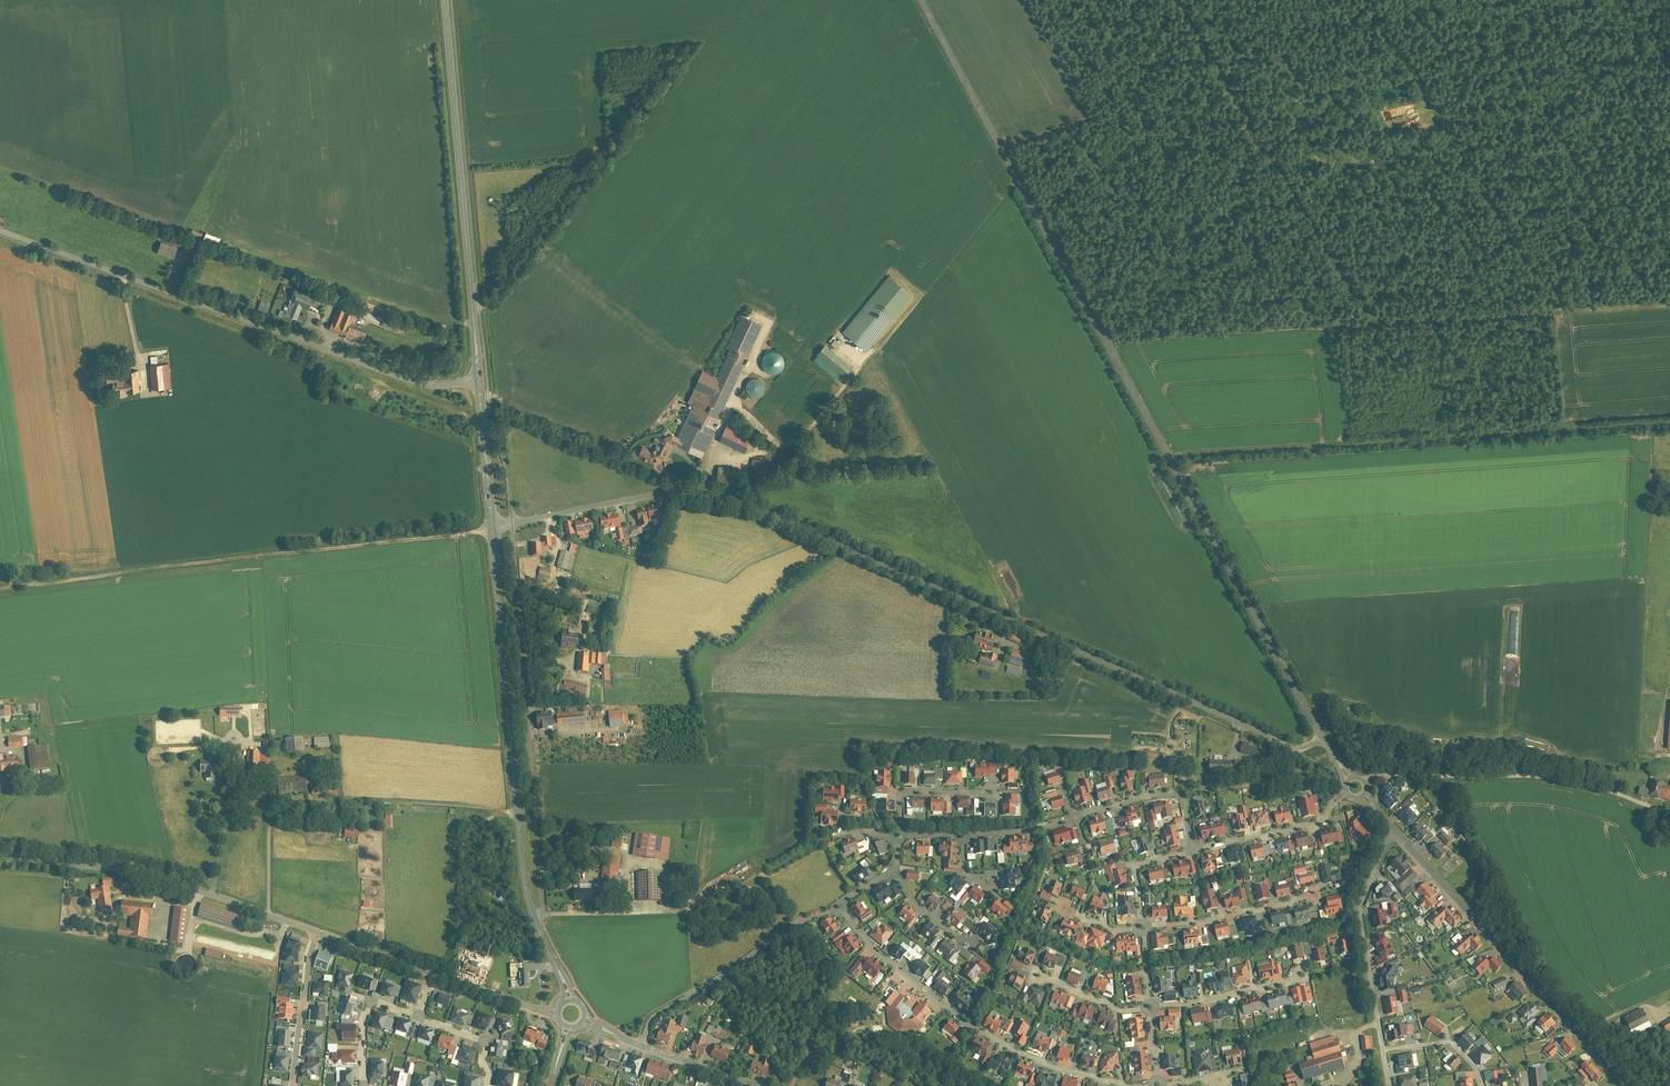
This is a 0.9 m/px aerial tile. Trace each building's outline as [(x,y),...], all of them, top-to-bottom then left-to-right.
[(200,239),(201,233),(190,230),(188,236),(200,239)] [(203,232),(200,240),(215,245),(218,237),(203,232)] [(200,244),(189,240),(185,249),(196,253),(200,244)] [(178,246),(162,241),(158,253),(174,258),(178,246)] [(889,275),(843,331),(868,351),(914,295),(889,275)] [(284,314),(298,319),(302,308),(308,310),(313,298),(313,296),(297,290),(292,302),(289,301),(284,314)] [(322,302),(313,298),(308,310),(317,314),(322,302)] [(271,304),(260,300),(257,309),(268,313),(271,304)] [(358,315),(337,307),(328,330),(362,343),(366,331),(353,326),(358,315)] [(701,456),(763,325),(741,314),(726,347),(730,349),(717,376),(703,370),(688,401),(693,404),(678,437),(675,444),(701,456)] [(835,348),(840,342),(833,336),(828,342),(835,348)] [(854,367),(825,344),(817,354),(818,355),(814,360),(840,381),(844,376),(845,377),(854,367)] [(785,365),(785,361),(784,357),(782,354),(779,352),(775,350),(772,350),(768,352),(765,354),(763,358),(762,361),(763,365),(764,368),(767,371),(770,372),(774,373),(777,372),(780,371),(783,368),(785,365)] [(102,361),(91,362),(92,375),(103,374),(102,361)] [(171,388),(169,364),(151,365),(153,390),(152,390),(152,393),(159,392),(158,389),(171,388)] [(141,391),(139,369),(124,370),(125,379),(120,379),(117,380),(118,385),(113,385),(114,397),(128,395),(127,392),(141,391)] [(109,380),(117,380),(120,379),(119,372),(106,373),(107,383),(110,383),(109,380)] [(764,392),(766,389),(766,386),(765,383),(764,380),(761,378),(758,377),(755,377),(752,378),(749,380),(747,382),(747,385),(747,388),(748,391),(750,394),(753,395),(756,396),(759,395),(762,394),(764,392)] [(728,423),(720,440),(745,453),(754,435),(728,423)] [(661,432),(664,435),(669,431),(665,427),(661,432)] [(672,443),(675,444),(678,437),(673,434),(664,437),(662,442),(669,445),(670,443),(672,443)] [(662,442),(655,438),(653,442),(658,444),(656,448),(651,449),(643,445),(640,450),(636,448),(634,449),(632,454),(632,456),(637,458),(639,458),(650,463),(665,458),(670,445),(669,445),(662,442)] [(766,460),(753,458),(750,478),(763,480),(766,460)] [(742,468),(719,465),(717,481),(739,484),(742,468)] [(659,504),(636,509),(640,525),(662,520),(659,504)] [(618,513),(600,517),(603,533),(622,529),(618,513)] [(590,520),(577,523),(580,535),(593,532),(590,520)] [(552,538),(543,539),(544,544),(544,548),(553,547),(552,538)] [(544,544),(532,545),(533,558),(545,557),(544,548),(544,544)] [(576,555),(562,551),(557,569),(572,573),(576,555)] [(550,569),(541,567),(538,579),(548,581),(550,569)] [(586,598),(568,591),(563,604),(581,611),(586,598)] [(588,605),(587,612),(593,614),(595,607),(588,605)] [(995,640),(976,632),(971,644),(990,652),(995,640)] [(1011,632),(1008,640),(1019,644),(1022,636),(1011,632)] [(580,634),(563,633),(561,647),(579,649),(580,634)] [(1028,653),(1013,647),(1004,670),(1019,676),(1028,653)] [(982,651),(978,663),(994,669),(998,657),(982,651)] [(586,654),(578,653),(576,672),(589,673),(590,665),(606,666),(607,654),(586,652),(586,654)] [(610,669),(601,670),(602,681),(610,681),(610,669)] [(588,686),(561,680),(561,683),(559,683),(557,690),(559,690),(558,695),(566,697),(568,688),(575,690),(575,692),(586,695),(588,686)] [(0,705),(0,718),(11,717),(10,704),(0,705)] [(240,709),(220,708),(220,716),(240,717),(240,709)] [(622,708),(608,710),(610,729),(624,727),(622,708)] [(552,712),(537,714),(539,731),(547,731),(547,727),(553,726),(552,712)] [(584,712),(557,714),(558,725),(585,723),(584,712)] [(637,724),(637,716),(628,717),(629,725),(637,724)] [(27,736),(8,737),(9,747),(28,746),(27,736)] [(330,737),(314,738),(315,748),(330,747),(330,737)] [(303,738),(285,739),(286,754),(304,752),(303,738)] [(1242,744),(1240,752),(1263,758),(1265,750),(1242,744)] [(49,746),(29,747),(31,770),(51,768),(49,746)] [(1450,756),(1468,758),(1469,749),(1451,746),(1450,756)] [(270,753),(248,752),(246,770),(269,772),(270,753)] [(1135,760),(1157,761),(1158,754),(1135,753),(1135,760)] [(6,772),(6,777),(20,775),(18,756),(0,757),(0,773),(6,772)] [(1209,774),(1231,774),(1232,760),(1209,760),(1209,774)] [(218,779),(218,761),(201,761),(201,772),(205,772),(205,779),(218,779)] [(976,764),(976,777),(991,777),(991,774),(991,764),(976,764)] [(1009,783),(1016,783),(1015,770),(1003,770),(1003,783),(1009,783)] [(1122,773),(1123,779),(1131,777),(1132,780),(1136,779),(1134,770),(1122,773)] [(888,788),(891,788),(892,771),(879,771),(878,787),(888,788)] [(947,771),(947,784),(963,784),(963,777),(963,771),(947,771)] [(1050,786),(1062,782),(1061,778),(1059,772),(1047,775),(1050,786)] [(905,784),(916,784),(916,777),(916,773),(905,773),(905,784)] [(936,779),(936,774),(925,774),(925,785),(936,785),(936,779)] [(1149,786),(1149,789),(1164,786),(1162,774),(1147,777),(1149,786)] [(307,776),(278,778),(280,794),(308,792),(307,776)] [(1110,785),(1111,788),(1116,787),(1113,777),(1106,779),(1108,786),(1110,785)] [(1120,780),(1124,792),(1135,789),(1132,780),(1131,777),(1123,779),(1120,780)] [(1088,786),(1090,793),(1093,792),(1090,779),(1081,781),(1083,788),(1088,786)] [(820,789),(824,785),(820,780),(816,784),(820,789)] [(1396,790),(1390,783),(1381,791),(1386,797),(1383,800),(1391,809),(1401,801),(1393,792),(1396,790)] [(1655,784),(1651,796),(1669,802),(1669,788),(1655,784)] [(1100,800),(1113,797),(1111,788),(1110,785),(1108,786),(1097,789),(1100,800)] [(1078,805),(1092,802),(1090,793),(1088,786),(1083,788),(1074,790),(1078,805)] [(312,787),(312,794),(338,795),(338,788),(312,787)] [(824,801),(839,801),(839,796),(839,789),(824,788),(824,801)] [(1049,792),(1051,799),(1059,797),(1057,789),(1049,792)] [(1313,797),(1315,804),(1322,802),(1320,794),(1312,795),(1313,797)] [(1051,799),(1054,809),(1066,805),(1063,795),(1059,797),(1051,799)] [(971,805),(971,797),(958,796),(958,808),(970,808),(971,805)] [(925,808),(925,797),(913,797),(913,808),(925,808)] [(944,802),(944,798),(932,797),(932,811),(944,811),(944,802)] [(1313,797),(1300,800),(1304,817),(1317,814),(1315,804),(1313,797)] [(1415,803),(1411,799),(1403,805),(1406,808),(1409,806),(1410,807),(1415,803)] [(867,810),(867,801),(851,800),(851,813),(867,813),(867,810)] [(897,801),(879,800),(879,811),(897,811),(897,801)] [(1194,803),(1197,817),(1209,815),(1205,800),(1194,803)] [(1007,802),(1004,802),(1004,815),(1017,815),(1017,801),(1007,802)] [(1163,819),(1174,816),(1171,805),(1165,801),(1154,803),(1155,810),(1156,814),(1162,813),(1163,819)] [(952,802),(944,802),(944,811),(944,813),(952,813),(952,802)] [(997,816),(997,803),(986,803),(986,816),(997,816)] [(823,810),(827,810),(828,804),(817,804),(816,813),(823,813),(823,810)] [(1131,821),(1143,818),(1140,806),(1127,810),(1129,815),(1131,821)] [(1410,807),(1409,806),(1406,808),(1399,815),(1409,826),(1419,817),(1410,807)] [(1275,811),(1278,822),(1292,819),(1291,815),(1289,808),(1275,811)] [(839,825),(839,811),(827,810),(823,810),(823,813),(822,824),(839,825)] [(1156,814),(1155,810),(1148,811),(1150,822),(1158,820),(1156,814)] [(1269,810),(1254,814),(1257,825),(1257,826),(1272,823),(1269,810)] [(1352,835),(1367,845),(1375,834),(1362,825),(1367,818),(1358,812),(1350,823),(1352,835)] [(1244,814),(1233,816),(1237,832),(1248,829),(1246,818),(1244,814)] [(384,828),(392,828),(392,815),(384,815),(384,828)] [(1131,821),(1129,815),(1118,818),(1121,828),(1132,825),(1131,821)] [(1090,821),(1093,833),(1107,830),(1105,821),(1104,817),(1090,821)] [(1112,819),(1105,821),(1107,830),(1108,832),(1114,830),(1112,819)] [(1200,826),(1204,840),(1227,834),(1224,820),(1200,826)] [(1430,833),(1422,823),(1413,832),(1421,841),(1424,838),(1430,833)] [(1323,836),(1325,844),(1341,840),(1339,832),(1337,826),(1321,830),(1323,836)] [(1168,847),(1180,845),(1179,840),(1184,839),(1182,832),(1178,833),(1176,827),(1164,830),(1168,847)] [(355,838),(355,833),(358,833),(358,829),(344,828),(344,837),(355,838)] [(1057,844),(1071,840),(1067,828),(1054,832),(1057,844)] [(1077,829),(1071,830),(1073,840),(1079,839),(1077,829)] [(1296,835),(1300,847),(1312,844),(1310,837),(1309,832),(1296,835)] [(1453,840),(1445,832),(1441,836),(1448,844),(1453,840)] [(1424,838),(1428,842),(1434,837),(1430,833),(1424,838)] [(671,841),(635,836),(633,856),(668,861),(671,841)] [(1011,844),(1011,851),(1029,850),(1029,843),(1028,836),(1010,837),(1011,844)] [(617,837),(616,840),(612,839),(610,846),(621,848),(623,838),(617,837)] [(1151,850),(1157,849),(1154,837),(1148,839),(1148,837),(1137,840),(1140,854),(1151,851),(1151,850)] [(1288,837),(1277,840),(1278,846),(1279,851),(1291,848),(1289,841),(1288,837)] [(847,854),(859,849),(857,843),(855,838),(843,843),(847,854)] [(861,855),(874,851),(872,843),(870,839),(857,843),(859,849),(861,855)] [(996,851),(995,839),(984,840),(985,841),(985,852),(996,851)] [(1102,855),(1117,851),(1114,839),(1099,843),(1102,855)] [(1294,840),(1289,841),(1291,848),(1291,851),(1297,850),(1294,840)] [(879,851),(881,855),(891,852),(888,844),(887,845),(885,841),(877,843),(879,851)] [(985,852),(985,841),(975,842),(976,848),(976,854),(985,853),(985,852)] [(956,861),(958,843),(941,842),(940,852),(942,852),(942,854),(942,855),(944,857),(945,857),(945,860),(946,860),(955,861),(956,861)] [(918,853),(930,853),(930,846),(930,843),(918,843),(918,853)] [(1251,846),(1254,857),(1266,854),(1264,846),(1263,843),(1251,846)] [(1449,852),(1440,843),(1432,850),(1441,859),(1449,852)] [(1271,844),(1264,846),(1266,854),(1267,856),(1274,854),(1272,848),(1271,844)] [(1229,854),(1231,862),(1247,858),(1244,846),(1228,850),(1229,854)] [(1069,864),(1083,861),(1082,856),(1081,850),(1067,854),(1069,864)] [(618,882),(622,854),(605,852),(601,880),(618,882)] [(1088,854),(1082,856),(1083,861),(1084,865),(1091,864),(1088,854)] [(1203,858),(1206,869),(1220,866),(1218,858),(1217,854),(1203,858)] [(1223,857),(1224,864),(1231,862),(1229,854),(1222,856),(1223,857)] [(1403,857),(1392,866),(1403,877),(1413,868),(1410,864),(1412,863),(1407,857),(1405,859),(1403,857)] [(863,865),(867,870),(873,866),(867,858),(861,862),(863,865)] [(955,861),(946,860),(945,869),(954,869),(955,861)] [(1172,864),(1176,877),(1191,873),(1188,860),(1172,864)] [(1195,861),(1189,862),(1192,873),(1198,871),(1195,861)] [(1117,886),(1129,883),(1125,869),(1118,871),(1116,863),(1105,866),(1108,876),(1110,876),(1112,882),(1115,881),(1117,886)] [(1328,883),(1344,879),(1341,869),(1334,871),(1332,863),(1321,866),(1325,881),(1328,883)] [(852,873),(859,883),(870,876),(867,870),(863,865),(852,873)] [(1148,869),(1151,881),(1165,878),(1163,870),(1162,865),(1148,869)] [(1297,874),(1308,872),(1307,865),(1295,867),(1297,874)] [(1171,868),(1163,870),(1165,878),(1166,880),(1173,878),(1171,868)] [(1403,877),(1396,883),(1403,891),(1409,886),(1415,880),(1420,876),(1413,868),(1403,877)] [(908,870),(907,879),(919,881),(920,872),(919,872),(908,870)] [(1301,875),(1303,884),(1316,881),(1314,872),(1301,875)] [(662,873),(637,874),(638,904),(663,903),(662,873)] [(949,883),(961,893),(968,884),(969,882),(958,873),(949,883)] [(1002,876),(1003,890),(1017,889),(1016,875),(1007,876),(1002,876)] [(1291,891),(1297,889),(1296,885),(1295,877),(1288,879),(1289,884),(1291,891)] [(1052,880),(1047,892),(1054,895),(1059,897),(1064,884),(1052,880)] [(1415,880),(1409,886),(1414,891),(1416,893),(1418,891),(1422,888),(1415,880)] [(1377,889),(1379,900),(1390,898),(1389,895),(1395,890),(1386,881),(1377,889)] [(873,891),(881,902),(894,894),(890,888),(886,882),(873,891)] [(1439,901),(1435,896),(1438,894),(1427,882),(1422,888),(1418,891),(1426,899),(1421,903),(1425,907),(1426,907),(1429,910),(1439,901)] [(896,884),(890,888),(894,894),(896,898),(902,893),(896,884)] [(959,895),(962,898),(969,889),(971,886),(968,884),(961,893),(959,895)] [(1076,884),(1072,895),(1083,899),(1085,894),(1087,888),(1076,884)] [(1259,901),(1271,898),(1269,889),(1268,884),(1256,887),(1259,901)] [(1291,891),(1289,884),(1277,886),(1280,898),(1292,895),(1291,891)] [(109,886),(89,889),(91,902),(100,900),(102,912),(112,911),(109,886)] [(987,894),(976,886),(972,891),(969,895),(980,903),(987,894)] [(1402,892),(1407,897),(1414,891),(1409,886),(1403,891),(1402,892)] [(599,888),(574,889),(574,901),(599,901),(599,888)] [(1240,893),(1241,900),(1249,899),(1247,888),(1239,890),(1240,893)] [(969,895),(972,891),(969,889),(962,898),(965,900),(969,895)] [(1207,910),(1220,907),(1216,890),(1216,889),(1203,892),(1207,910)] [(1044,891),(1041,898),(1050,902),(1051,902),(1054,895),(1047,892),(1044,891)] [(1228,908),(1242,905),(1241,900),(1240,893),(1225,896),(1228,908)] [(1400,893),(1394,898),(1399,903),(1404,898),(1400,893)] [(926,903),(936,911),(941,905),(943,902),(933,894),(926,903)] [(1341,894),(1328,897),(1329,904),(1331,909),(1341,906),(1344,906),(1341,894)] [(1095,896),(1089,911),(1102,916),(1105,908),(1106,905),(1101,903),(1103,898),(1095,896)] [(1122,906),(1134,906),(1134,897),(1126,897),(1120,898),(1120,906),(1122,906)] [(1176,903),(1177,916),(1190,915),(1189,902),(1187,902),(1187,897),(1177,898),(1177,903),(1176,903)] [(943,902),(941,905),(944,907),(950,900),(947,898),(943,902)] [(1041,905),(1048,907),(1050,902),(1041,898),(1039,904),(1041,905)] [(1103,898),(1101,903),(1106,905),(1105,908),(1110,910),(1109,901),(1103,898)] [(999,899),(991,909),(1002,918),(1010,908),(1004,904),(999,899)] [(1008,899),(1004,904),(1010,908),(1013,911),(1017,906),(1008,899)] [(1439,908),(1446,902),(1443,899),(1436,905),(1439,908)] [(154,903),(121,900),(119,915),(132,917),(130,932),(117,931),(117,938),(148,942),(154,903)] [(246,916),(202,900),(197,915),(240,931),(246,916)] [(852,907),(859,918),(861,917),(868,912),(860,901),(852,907)] [(1398,903),(1389,905),(1391,916),(1397,915),(1397,911),(1399,910),(1398,903)] [(1342,912),(1341,906),(1331,909),(1329,904),(1326,905),(1327,909),(1329,915),(1342,912)] [(907,905),(900,914),(910,922),(914,916),(917,913),(907,905)] [(1036,918),(1048,923),(1053,909),(1048,907),(1041,905),(1036,918)] [(1154,917),(1169,916),(1168,905),(1153,906),(1154,917)] [(1296,909),(1298,920),(1312,916),(1309,905),(1296,909)] [(188,908),(174,906),(171,946),(185,947),(188,908)] [(1122,906),(1123,916),(1127,915),(1137,915),(1136,906),(1134,906),(1122,906)] [(1455,928),(1462,921),(1448,906),(1440,913),(1439,911),(1430,919),(1438,928),(1447,920),(1455,928)] [(945,917),(957,927),(966,916),(953,907),(945,917)] [(1292,914),(1294,924),(1299,923),(1298,920),(1296,909),(1295,908),(1290,909),(1292,914)] [(1272,912),(1275,924),(1289,921),(1288,915),(1286,909),(1272,912)] [(1329,915),(1327,909),(1321,911),(1324,921),(1330,919),(1329,915)] [(1385,909),(1373,912),(1376,928),(1388,926),(1385,909)] [(868,912),(861,917),(864,921),(873,915),(870,911),(868,912)] [(1256,915),(1239,920),(1242,932),(1248,931),(1250,936),(1268,932),(1266,921),(1258,923),(1256,915)] [(822,922),(831,936),(840,930),(831,916),(822,922)] [(918,920),(914,916),(910,922),(907,925),(911,928),(918,920)] [(871,930),(878,925),(874,920),(868,925),(871,930)] [(1076,935),(1079,927),(1080,926),(1074,924),(1075,923),(1070,921),(1069,923),(1064,921),(1061,930),(1066,932),(1065,935),(1072,937),(1072,935),(1076,936),(1076,935)] [(984,926),(979,932),(988,939),(989,946),(1001,944),(999,931),(987,922),(984,926)] [(1215,925),(1219,937),(1232,934),(1230,928),(1229,922),(1215,925)] [(940,931),(930,923),(922,932),(933,941),(936,937),(940,931)] [(979,932),(984,926),(980,923),(974,931),(978,934),(979,932)] [(871,935),(884,945),(895,932),(885,924),(882,929),(878,926),(871,935)] [(1237,926),(1230,928),(1232,934),(1232,937),(1239,935),(1237,926)] [(1076,935),(1082,938),(1084,932),(1085,930),(1079,927),(1076,935)] [(1103,948),(1109,934),(1093,927),(1090,935),(1087,942),(1089,943),(1088,945),(1098,949),(1099,946),(1103,948)] [(831,936),(836,943),(846,936),(842,929),(840,930),(831,936)] [(362,936),(374,938),(375,932),(363,930),(362,936)] [(1199,930),(1186,931),(1187,945),(1200,944),(1200,936),(1199,930)] [(1087,942),(1090,935),(1084,932),(1082,938),(1080,942),(1086,945),(1087,942)] [(301,941),(302,937),(291,933),(289,939),(297,942),(297,940),(301,941)] [(1339,933),(1328,935),(1329,942),(1341,940),(1339,933)] [(1458,944),(1465,937),(1460,933),(1453,939),(1458,944)] [(1152,935),(1154,950),(1166,949),(1165,945),(1170,945),(1169,935),(1169,934),(1152,935)] [(1386,934),(1375,939),(1382,954),(1394,948),(1390,937),(1388,938),(1386,934)] [(1477,951),(1485,944),(1482,941),(1483,940),(1477,934),(1471,939),(1467,935),(1465,937),(1458,944),(1455,946),(1463,955),(1472,946),(1477,951)] [(1210,935),(1200,936),(1200,944),(1201,946),(1211,945),(1210,935)] [(843,943),(849,939),(846,936),(836,943),(838,946),(843,943)] [(851,955),(862,948),(854,936),(849,939),(843,943),(851,955)] [(941,941),(936,937),(933,941),(929,945),(935,949),(941,941)] [(1118,951),(1128,950),(1127,938),(1127,937),(1118,937),(1118,942),(1118,951)] [(1128,952),(1138,951),(1137,945),(1137,937),(1127,938),(1128,950),(1128,952)] [(303,945),(291,940),(286,953),(286,965),(299,966),(300,955),(303,945)] [(956,948),(946,940),(939,948),(950,956),(954,951),(956,948)] [(1351,940),(1338,943),(1341,954),(1353,952),(1351,940)] [(1314,954),(1311,942),(1301,944),(1302,946),(1304,956),(1314,954)] [(904,955),(908,951),(899,943),(892,952),(901,959),(904,955)] [(904,955),(916,965),(921,959),(923,956),(912,946),(908,951),(904,955)] [(1302,946),(1291,948),(1294,961),(1304,959),(1304,956),(1302,946)] [(1024,963),(1032,966),(1038,953),(1024,947),(1019,961),(1024,963)] [(1376,957),(1380,965),(1387,962),(1391,961),(1389,957),(1397,953),(1394,948),(1382,954),(1382,955),(1376,957)] [(225,960),(227,952),(209,949),(208,957),(225,960)] [(1325,949),(1313,952),(1316,964),(1328,961),(1325,949)] [(960,955),(954,951),(950,956),(947,959),(953,964),(960,955)] [(331,957),(320,952),(315,965),(325,970),(331,957)] [(1048,952),(1043,964),(1055,969),(1057,963),(1059,957),(1048,952)] [(1059,957),(1057,963),(1064,966),(1068,957),(1060,955),(1059,957)] [(1497,973),(1505,966),(1496,957),(1491,962),(1485,955),(1473,965),(1482,975),(1491,967),(1497,973)] [(863,968),(869,960),(864,956),(850,972),(855,977),(863,968)] [(484,962),(468,957),(463,971),(479,977),(484,962)] [(875,978),(884,967),(872,957),(869,960),(863,968),(875,978)] [(1391,961),(1387,962),(1389,966),(1390,966),(1401,962),(1399,957),(1391,961)] [(913,968),(923,976),(929,970),(931,968),(921,959),(916,965),(913,968)] [(1022,970),(1024,963),(1019,961),(1015,959),(1012,966),(1022,970)] [(983,960),(978,966),(983,970),(987,973),(992,967),(983,960)] [(978,966),(972,961),(963,972),(974,981),(983,970),(978,966)] [(517,963),(510,963),(510,978),(517,978),(517,987),(530,987),(529,971),(517,971),(517,963)] [(1236,984),(1252,981),(1250,971),(1249,964),(1237,966),(1239,972),(1234,973),(1236,984)] [(1262,979),(1276,977),(1274,970),(1273,964),(1260,967),(1262,979)] [(1382,976),(1384,991),(1396,989),(1395,980),(1400,972),(1390,966),(1382,976)] [(929,970),(923,976),(928,980),(934,974),(929,970)] [(934,978),(939,983),(942,979),(946,975),(941,970),(934,978)] [(1216,992),(1226,990),(1225,986),(1233,984),(1230,970),(1222,972),(1223,977),(1210,979),(1212,991),(1215,990),(1216,992)] [(353,975),(343,971),(338,985),(349,989),(353,975)] [(1009,986),(1021,990),(1027,976),(1014,971),(1009,986)] [(1071,971),(1067,981),(1078,985),(1081,980),(1082,975),(1071,971)] [(298,974),(287,973),(286,985),(297,986),(298,974)] [(1198,982),(1198,984),(1205,983),(1204,973),(1197,973),(1198,982)] [(379,980),(363,974),(358,987),(374,992),(379,980)] [(1447,982),(1453,979),(1450,974),(1444,977),(1447,982)] [(1094,988),(1106,993),(1111,981),(1098,976),(1094,988)] [(1498,990),(1510,984),(1506,976),(1494,982),(1498,990)] [(1129,988),(1141,987),(1141,978),(1134,978),(1126,978),(1127,988),(1129,988)] [(1156,979),(1157,993),(1166,993),(1170,993),(1169,978),(1156,979)] [(935,987),(945,995),(952,987),(942,979),(939,983),(935,987)] [(423,986),(407,981),(402,1000),(417,1004),(423,986)] [(319,998),(329,999),(330,983),(320,982),(320,984),(314,983),(313,993),(319,994),(319,998)] [(1186,997),(1200,996),(1198,984),(1198,982),(1185,984),(1186,997)] [(1528,994),(1518,982),(1509,989),(1520,1001),(1528,994)] [(397,988),(385,984),(382,995),(393,999),(397,988)] [(953,993),(958,998),(962,993),(965,989),(961,985),(953,993)] [(1040,1006),(1046,992),(1033,987),(1029,994),(1028,999),(1031,1000),(1030,1003),(1040,1006)] [(1136,996),(1143,995),(1143,987),(1141,987),(1129,988),(1129,996),(1136,996)] [(1302,987),(1293,989),(1295,996),(1296,1005),(1306,1003),(1303,989),(1302,987)] [(1314,1001),(1311,987),(1303,989),(1306,1003),(1314,1001)] [(926,1025),(923,1022),(933,1011),(921,1001),(914,1011),(902,1002),(905,998),(896,990),(886,1003),(889,1006),(887,1008),(889,1025),(902,1034),(920,1031),(926,1025)] [(1066,1006),(1070,996),(1056,991),(1052,1002),(1065,1008),(1066,1006)] [(1277,993),(1280,1007),(1289,1005),(1288,998),(1286,991),(1277,992),(1277,993)] [(1408,991),(1400,992),(1402,1003),(1409,1002),(1408,991)] [(455,995),(443,992),(441,1002),(447,1004),(452,1005),(455,995)] [(1028,999),(1029,994),(1024,992),(1020,1002),(1026,1004),(1028,999)] [(954,1003),(965,1013),(973,1003),(962,993),(958,998),(954,1003)] [(1270,1001),(1272,1010),(1280,1008),(1280,1007),(1277,993),(1269,995),(1270,1001)] [(1071,1008),(1075,998),(1070,996),(1066,1006),(1071,1008)] [(1252,999),(1255,1011),(1263,1010),(1262,1003),(1260,996),(1252,998),(1252,999)] [(356,1001),(344,997),(338,1014),(351,1018),(356,1001)] [(1397,997),(1386,999),(1388,1014),(1399,1013),(1397,997)] [(291,999),(278,998),(277,1018),(287,1023),(293,1022),(294,1008),(290,1008),(291,999)] [(1245,1008),(1246,1015),(1255,1013),(1255,1011),(1252,999),(1243,1001),(1245,1008)] [(1262,1003),(1263,1010),(1272,1010),(1270,1001),(1262,1003)] [(1533,1002),(1518,1014),(1526,1023),(1540,1012),(1533,1002)] [(1092,1021),(1097,1008),(1084,1003),(1082,1007),(1079,1016),(1092,1021)] [(1220,1006),(1215,1009),(1215,1010),(1220,1018),(1221,1021),(1226,1017),(1230,1016),(1236,1016),(1238,1004),(1228,1003),(1220,1006)] [(1079,1016),(1082,1007),(1075,1005),(1071,1015),(1078,1018),(1079,1016)] [(1205,1007),(1192,1009),(1195,1023),(1207,1021),(1206,1013),(1205,1007)] [(313,1022),(325,1023),(326,1009),(314,1008),(313,1022)] [(1170,1010),(1171,1018),(1177,1017),(1183,1016),(1182,1008),(1170,1010)] [(1633,1031),(1651,1022),(1644,1008),(1626,1017),(1633,1031)] [(455,1010),(452,1021),(468,1026),(472,1016),(464,1013),(455,1010)] [(1111,1025),(1115,1015),(1103,1011),(1099,1022),(1111,1027),(1111,1025)] [(1212,1011),(1206,1013),(1207,1021),(1208,1023),(1215,1022),(1214,1019),(1212,1011)] [(495,1017),(482,1012),(478,1022),(488,1026),(491,1027),(495,1017)] [(387,1016),(376,1013),(371,1027),(382,1031),(387,1016)] [(985,1025),(997,1031),(1001,1026),(1003,1021),(991,1014),(985,1025)] [(1539,1023),(1548,1032),(1554,1026),(1557,1023),(1549,1014),(1539,1023)] [(681,1015),(679,1022),(678,1025),(685,1027),(689,1017),(681,1015)] [(1518,1019),(1513,1015),(1508,1019),(1512,1024),(1518,1019)] [(1003,1021),(1001,1026),(1006,1029),(1011,1020),(1005,1017),(1003,1021)] [(1161,1019),(1163,1031),(1178,1029),(1177,1017),(1171,1018),(1161,1019)] [(1446,1027),(1431,1017),(1424,1026),(1439,1037),(1446,1027)] [(1523,1025),(1527,1030),(1537,1021),(1533,1017),(1523,1025)] [(660,1030),(657,1040),(671,1045),(678,1025),(679,1022),(667,1018),(663,1031),(660,1030)] [(412,1023),(399,1019),(396,1030),(409,1034),(412,1023)] [(958,1031),(961,1027),(951,1019),(944,1028),(954,1036),(958,1031)] [(1020,1033),(1026,1036),(1031,1026),(1019,1019),(1012,1031),(1019,1035),(1020,1033)] [(1131,1021),(1132,1038),(1146,1037),(1145,1019),(1131,1021)] [(509,1020),(498,1023),(502,1036),(512,1033),(509,1020)] [(1011,1020),(1006,1029),(1010,1031),(1015,1023),(1011,1020)] [(488,1026),(478,1022),(476,1027),(487,1030),(488,1026)] [(280,1049),(292,1050),(293,1034),(290,1034),(291,1024),(278,1023),(277,1037),(281,1037),(280,1049)] [(356,1023),(342,1024),(342,1042),(357,1041),(356,1023)] [(1413,1024),(1403,1026),(1405,1037),(1415,1035),(1413,1024)] [(1405,1037),(1403,1026),(1396,1027),(1397,1031),(1391,1032),(1393,1042),(1404,1040),(1403,1037),(1405,1037)] [(1558,1030),(1554,1026),(1548,1032),(1546,1033),(1550,1037),(1558,1030)] [(435,1033),(422,1029),(419,1040),(432,1044),(435,1033)] [(324,1033),(309,1031),(306,1050),(321,1053),(324,1033)] [(544,1035),(529,1031),(526,1043),(540,1047),(544,1035)] [(964,1035),(958,1031),(954,1036),(952,1039),(957,1043),(964,1035)] [(698,1033),(691,1051),(704,1055),(708,1044),(706,1044),(709,1037),(698,1033)] [(1015,1041),(1024,1046),(1029,1037),(1026,1036),(1020,1033),(1019,1035),(1015,1041)] [(1476,1044),(1467,1034),(1458,1042),(1467,1052),(1476,1044)] [(455,1040),(442,1036),(438,1047),(451,1051),(455,1040)] [(1033,1047),(1047,1052),(1048,1048),(1051,1040),(1037,1036),(1033,1047)] [(1335,1036),(1311,1043),(1316,1059),(1342,1051),(1339,1041),(1337,1042),(1335,1036)] [(1373,1036),(1363,1037),(1365,1051),(1375,1049),(1373,1036)] [(987,1053),(992,1045),(978,1037),(971,1049),(985,1057),(987,1053)] [(1487,1041),(1483,1037),(1476,1043),(1481,1048),(1487,1041)] [(1051,1040),(1048,1048),(1053,1050),(1056,1040),(1051,1038),(1051,1040)] [(1578,1047),(1569,1038),(1562,1045),(1570,1054),(1578,1047)] [(580,1040),(576,1049),(587,1054),(586,1057),(591,1058),(594,1050),(590,1049),(592,1045),(580,1040)] [(508,1044),(495,1042),(493,1058),(506,1060),(508,1044)] [(749,1043),(745,1053),(755,1057),(757,1051),(755,1050),(757,1045),(749,1043)] [(1553,1057),(1560,1051),(1553,1043),(1546,1049),(1553,1057)] [(605,1044),(601,1056),(613,1060),(620,1062),(624,1050),(605,1044)] [(717,1044),(712,1056),(727,1062),(732,1051),(717,1044)] [(1241,1049),(1242,1057),(1249,1056),(1247,1045),(1240,1046),(1241,1049)] [(476,1051),(461,1046),(457,1059),(472,1064),(476,1051)] [(1058,1058),(1068,1061),(1070,1058),(1073,1049),(1062,1046),(1058,1058)] [(1212,1054),(1212,1058),(1220,1056),(1218,1046),(1210,1048),(1212,1054)] [(1492,1057),(1483,1046),(1471,1056),(1480,1067),(1492,1057)] [(1452,1052),(1449,1048),(1444,1052),(1447,1056),(1452,1052)] [(1198,1073),(1215,1070),(1212,1058),(1212,1054),(1209,1055),(1208,1049),(1196,1052),(1197,1057),(1194,1058),(1198,1073)] [(1227,1051),(1230,1066),(1243,1063),(1242,1057),(1241,1049),(1227,1051)] [(359,1050),(340,1050),(340,1062),(358,1062),(359,1050)] [(1316,1059),(1301,1064),(1305,1080),(1347,1067),(1342,1051),(1316,1059)] [(1116,1065),(1120,1064),(1119,1052),(1111,1052),(1111,1053),(1107,1054),(1102,1060),(1103,1064),(1101,1064),(1102,1072),(1115,1071),(1115,1067),(1116,1065)] [(994,1056),(987,1053),(985,1057),(983,1062),(989,1066),(994,1056)] [(1143,1072),(1151,1072),(1149,1053),(1142,1054),(1136,1054),(1135,1054),(1136,1073),(1137,1073),(1143,1072)] [(638,1077),(644,1059),(631,1054),(625,1068),(632,1071),(631,1074),(638,1077)] [(1009,1071),(1014,1061),(1003,1054),(1000,1060),(997,1064),(999,1065),(1005,1069),(1009,1071)] [(1082,1065),(1094,1068),(1094,1066),(1096,1057),(1085,1054),(1082,1065)] [(1173,1070),(1178,1069),(1176,1055),(1164,1056),(1165,1070),(1173,1070)] [(1412,1055),(1398,1057),(1401,1070),(1415,1067),(1412,1055)] [(1463,1063),(1455,1055),(1448,1062),(1456,1070),(1463,1063)] [(996,1070),(999,1065),(997,1064),(1000,1060),(994,1056),(989,1066),(996,1070)] [(289,1060),(275,1058),(274,1072),(288,1073),(289,1060)] [(755,1061),(751,1071),(776,1079),(778,1071),(769,1068),(772,1060),(763,1058),(762,1063),(755,1061)] [(623,1063),(620,1062),(613,1060),(611,1067),(620,1070),(623,1063)] [(668,1068),(650,1061),(645,1074),(664,1080),(668,1068)] [(1033,1072),(1035,1066),(1022,1061),(1017,1072),(1031,1077),(1033,1072)] [(1603,1076),(1589,1061),(1581,1069),(1595,1083),(1603,1076)] [(386,1062),(374,1062),(375,1075),(387,1075),(386,1062)] [(316,1067),(304,1066),(303,1080),(315,1081),(316,1067)] [(342,1070),(343,1085),(356,1085),(355,1069),(342,1070)] [(502,1069),(499,1085),(500,1085),(515,1085),(517,1071),(502,1069)] [(1009,1071),(1005,1069),(1002,1074),(1008,1077),(1011,1072),(1009,1071)] [(1178,1069),(1173,1070),(1173,1077),(1184,1076),(1183,1069),(1178,1069)] [(1484,1073),(1485,1082),(1505,1078),(1503,1069),(1484,1073)] [(396,1070),(392,1085),(394,1085),(407,1085),(410,1074),(396,1070)] [(1530,1071),(1532,1085),(1542,1085),(1541,1070),(1530,1071)] [(1582,1070),(1576,1075),(1583,1082),(1588,1077),(1582,1070)] [(1287,1073),(1290,1083),(1298,1080),(1295,1071),(1287,1073)] [(1038,1074),(1033,1072),(1031,1077),(1029,1083),(1034,1085),(1038,1074)] [(1041,1072),(1036,1085),(1059,1085),(1063,1077),(1055,1074),(1054,1076),(1041,1072)] [(1144,1080),(1143,1072),(1137,1073),(1137,1076),(1134,1076),(1134,1081),(1144,1080)] [(419,1073),(417,1085),(430,1085),(432,1075),(419,1073)] [(1242,1075),(1243,1081),(1253,1079),(1252,1073),(1242,1075)] [(466,1076),(464,1085),(480,1085),(481,1078),(466,1076)] [(827,1076),(824,1085),(840,1085),(842,1081),(827,1076)] [(1399,1077),(1400,1085),(1416,1085),(1415,1076),(1399,1077)] [(1079,1081),(1064,1078),(1062,1085),(1078,1085),(1079,1081)]
